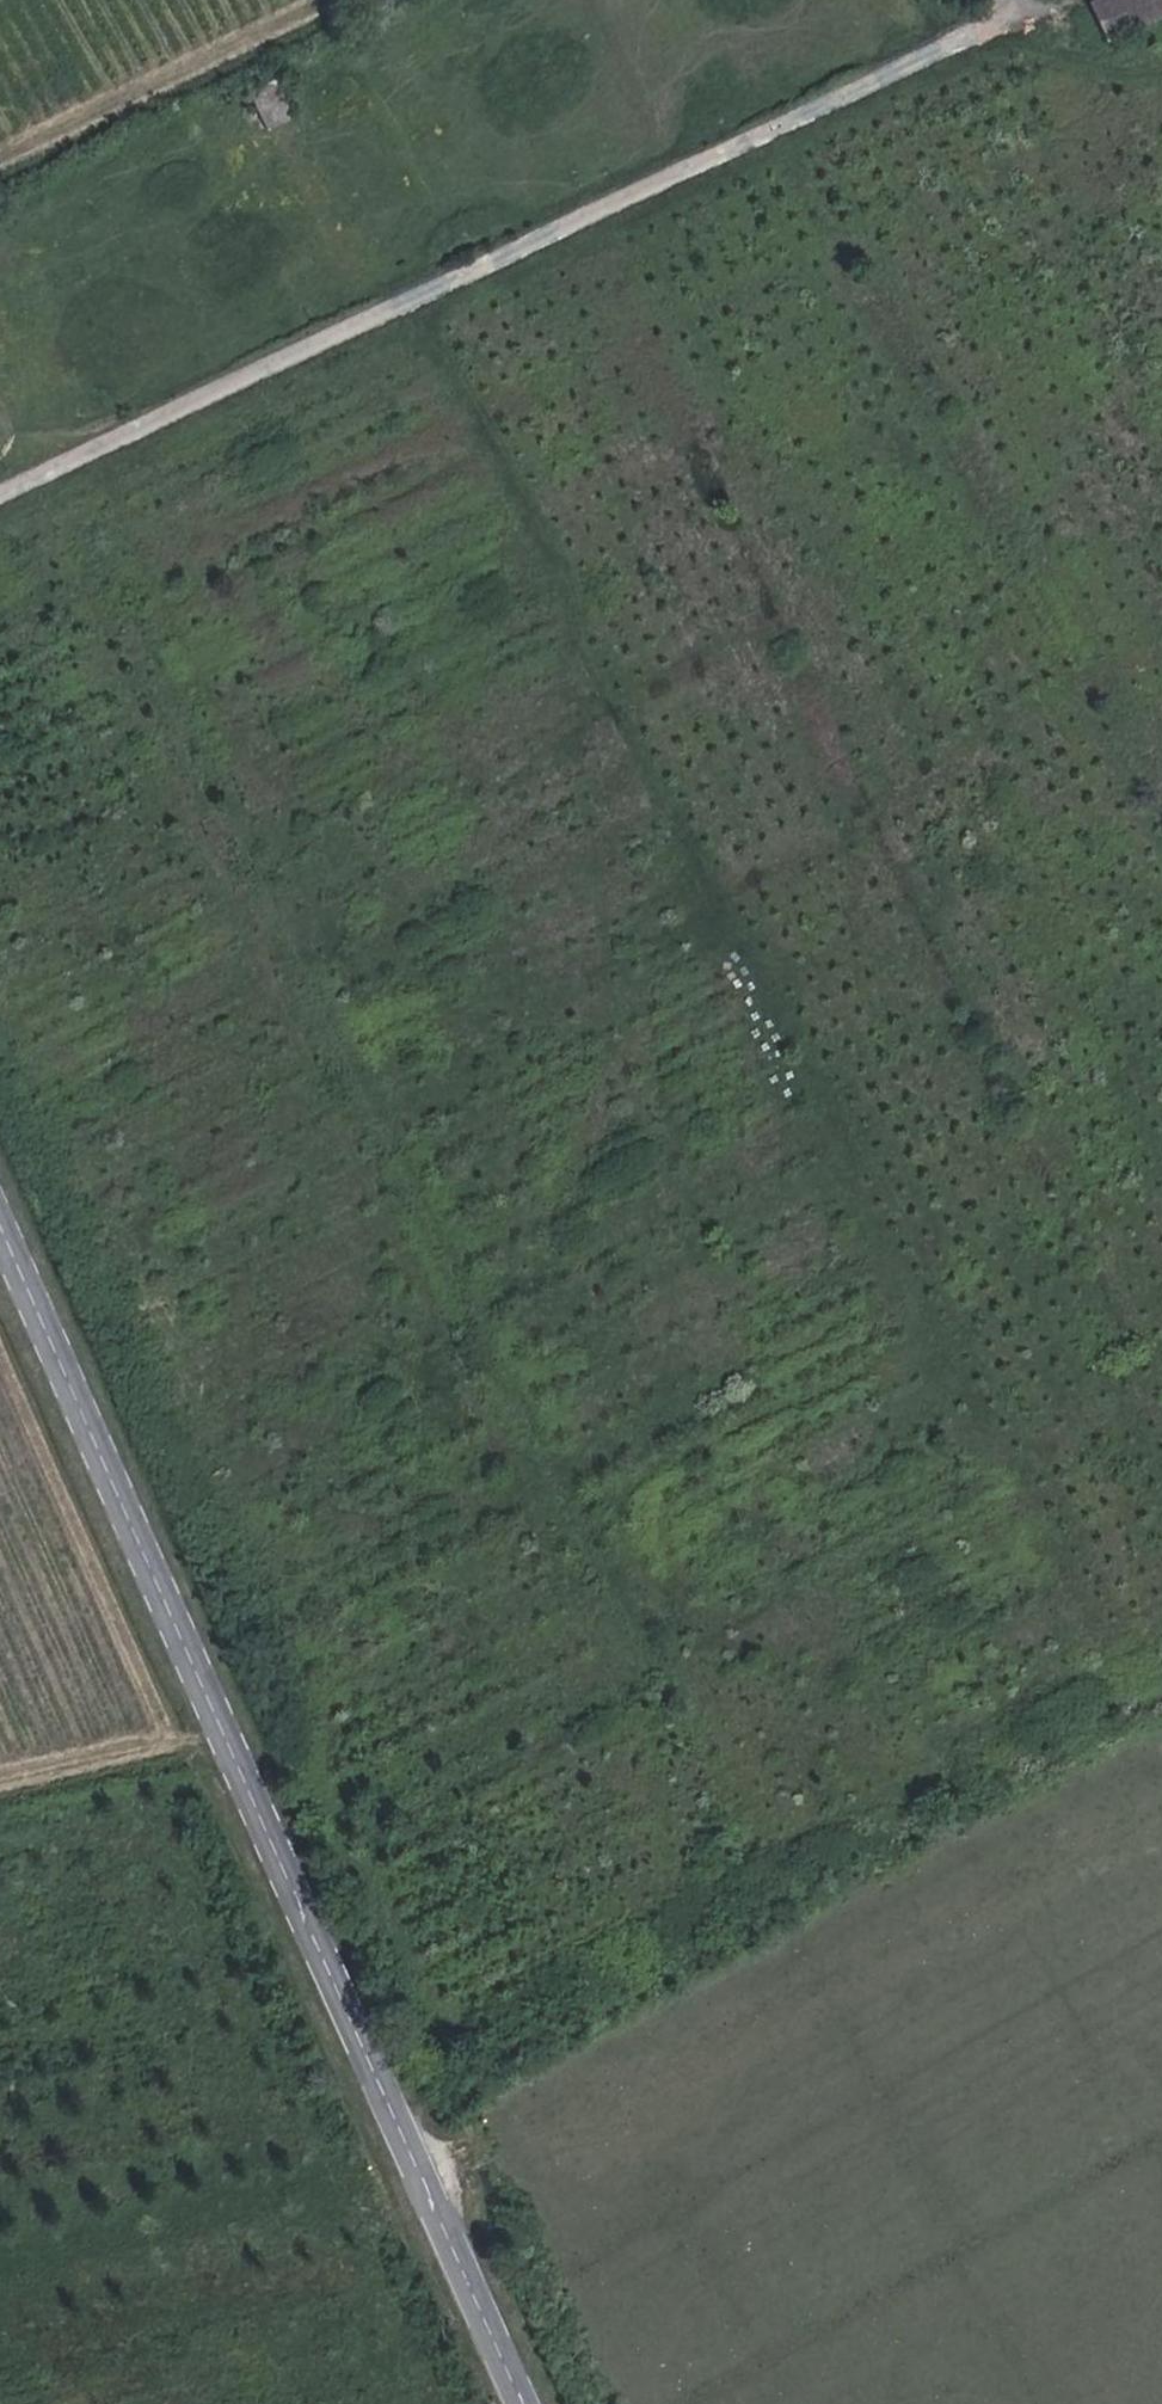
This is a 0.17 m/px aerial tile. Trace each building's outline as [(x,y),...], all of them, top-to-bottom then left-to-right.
[(1096,29),(1115,67),(1161,45),(1161,0),(1157,0),(1096,29)]
